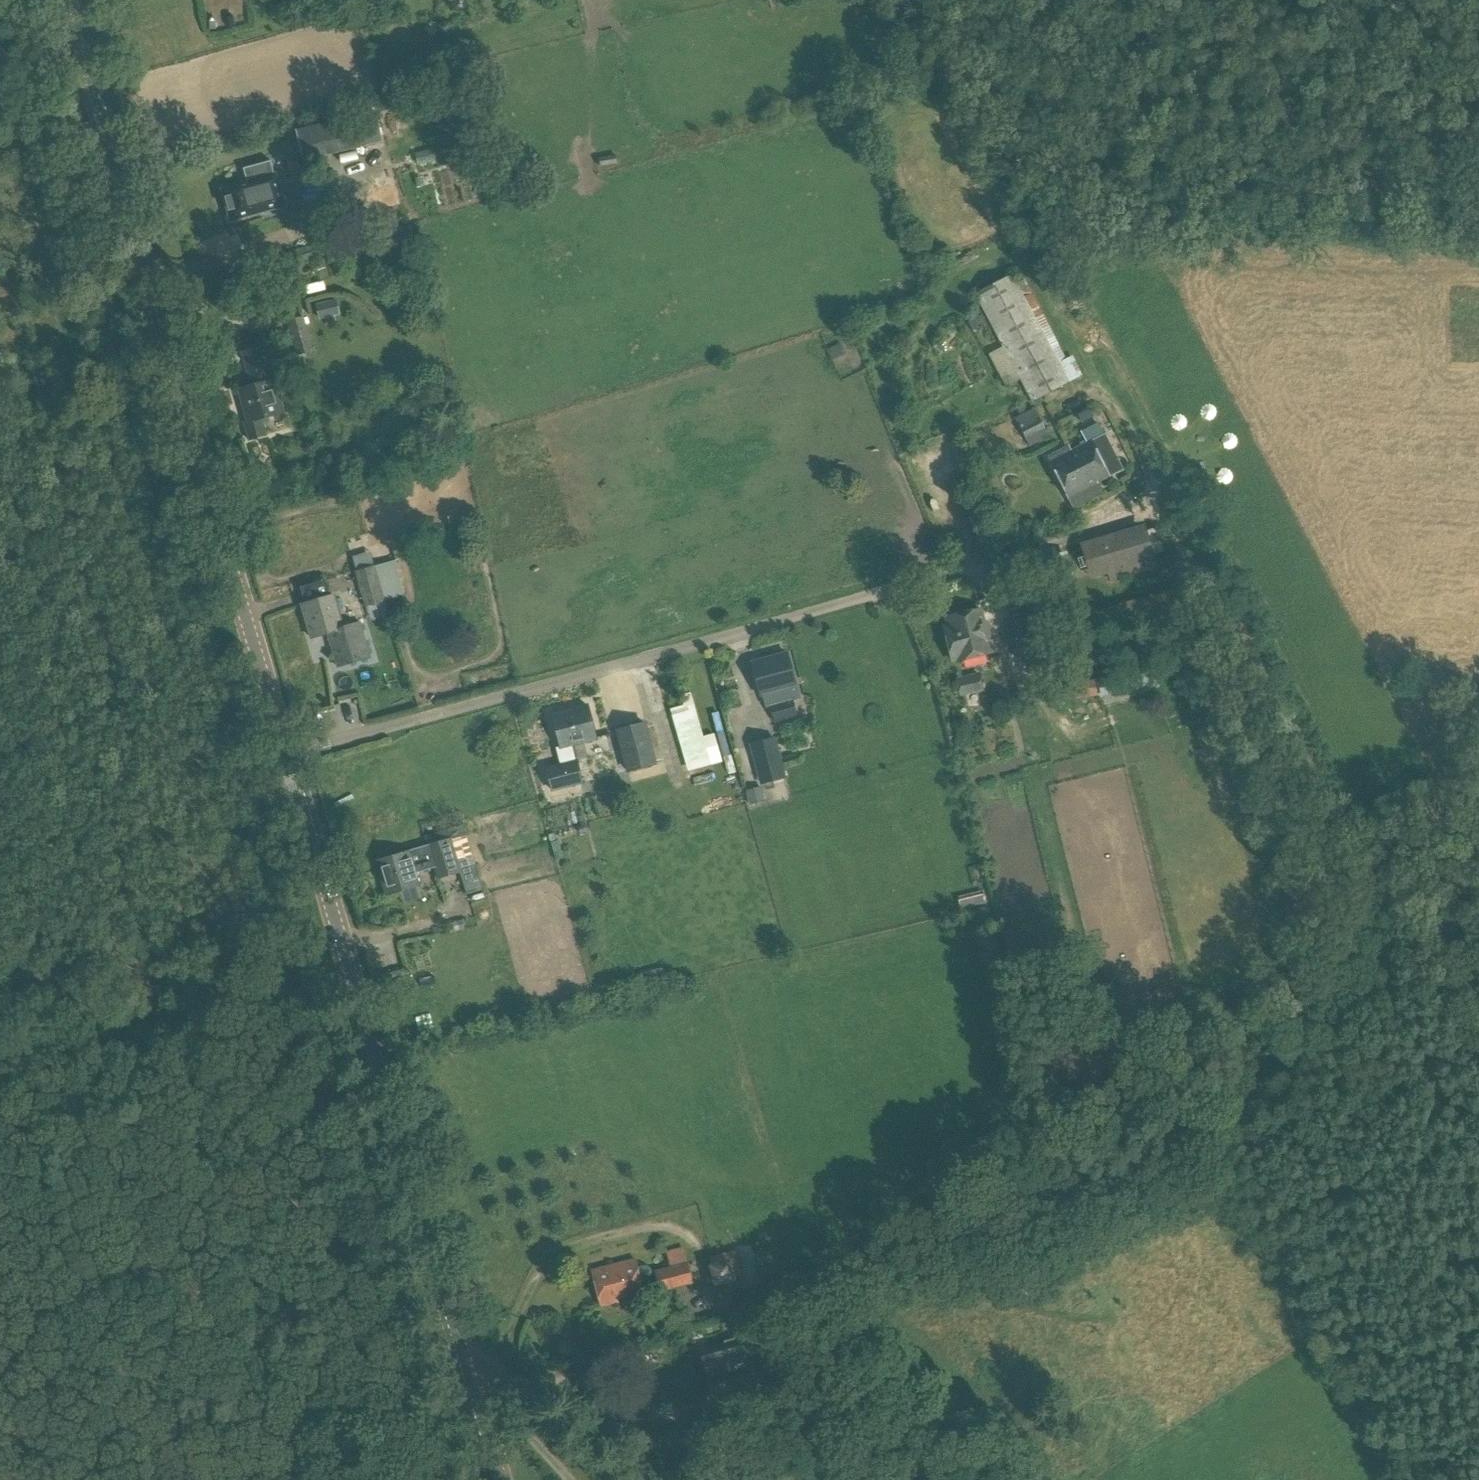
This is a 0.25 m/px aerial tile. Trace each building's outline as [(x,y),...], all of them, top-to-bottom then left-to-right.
[(361,116),(297,130),(307,175),(324,173),(321,156),(367,145),(361,116)] [(247,183),(224,189),(231,219),(282,207),(272,161),(243,167),(247,183)] [(1013,277),(976,295),(1033,401),(1076,377),(1031,290),(1023,292),(1013,277)] [(317,305),(320,319),(340,315),(336,300),(317,305)] [(307,318),(291,322),(299,355),(316,351),(307,318)] [(832,358),(845,355),(841,342),(829,345),(832,358)] [(253,384),(240,387),(248,420),(244,421),(249,439),(266,434),(262,418),(282,413),(281,409),(285,408),(281,394),(277,395),(273,379),(271,380),(262,346),(244,351),(253,384)] [(1034,408),(1015,418),(1029,445),(1053,437),(1049,428),(1046,429),(1034,408)] [(1070,445),(1050,454),(1075,506),(1104,492),(1099,482),(1110,477),(1107,470),(1123,462),(1109,432),(1072,450),(1070,445)] [(1143,528),(1085,547),(1094,577),(1153,558),(1143,528)] [(357,571),(356,572),(366,606),(405,595),(395,561),(376,566),(357,571)] [(336,596),(303,604),(312,637),(329,633),(338,667),(371,658),(361,623),(345,628),(336,596)] [(948,626),(945,627),(952,658),(958,657),(958,660),(989,653),(979,610),(946,618),(948,626)] [(1032,613),(1005,619),(1013,654),(1037,648),(1040,647),(1032,613)] [(788,652),(752,662),(762,696),(765,695),(768,706),(770,705),(774,719),(797,712),(793,698),(801,696),(788,652)] [(979,675),(956,679),(959,696),(984,691),(979,675)] [(1096,680),(1072,683),(1075,697),(1098,694),(1096,680)] [(691,696),(667,703),(687,771),(722,761),(714,731),(702,734),(691,696)] [(562,766),(548,769),(554,791),(583,783),(577,761),(577,762),(572,745),(593,739),(584,706),(552,715),(560,748),(557,749),(562,766)] [(349,712),(351,731),(363,730),(361,711),(349,712)] [(648,722),(617,730),(628,767),(659,759),(648,722)] [(776,738),(750,744),(761,785),(785,777),(776,738)] [(762,786),(747,791),(749,805),(766,800),(762,786)] [(428,844),(427,845),(434,867),(437,878),(461,871),(451,838),(428,844)] [(427,845),(376,861),(386,894),(401,890),(418,885),(419,885),(416,872),(434,867),(427,845)] [(735,1250),(710,1257),(717,1282),(742,1275),(735,1250)] [(635,1260),(592,1271),(600,1306),(645,1296),(635,1260)] [(689,1264),(654,1275),(660,1292),(694,1281),(689,1264)] [(737,1324),(690,1335),(699,1373),(715,1369),(717,1377),(756,1367),(749,1339),(746,1340),(745,1335),(740,1336),(737,1324)]
